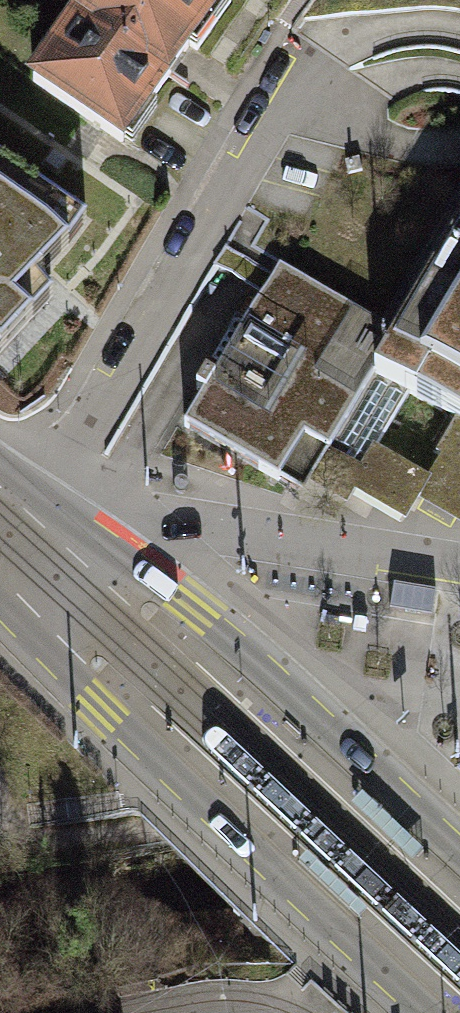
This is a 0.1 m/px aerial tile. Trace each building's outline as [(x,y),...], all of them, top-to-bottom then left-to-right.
[(33,80),(122,140),(188,42),(193,46),(224,0),(88,0),(33,80)] [(53,293),(37,275),(69,239),(86,215),(0,156),(0,352),(53,293)] [(264,276),(205,378),(197,373),(187,390),(194,394),(175,426),(269,480),(269,479),(295,436),(320,451),(325,441),(361,462),(368,449),(402,392),(448,418),(459,425),(459,206),(380,343),(264,276)] [(448,418),(429,451),(433,454),(419,478),(417,477),(402,504),(391,497),(392,495),(354,473),(355,471),(320,451),(295,436),(269,479),(294,494),(299,485),(335,506),(343,492),(396,522),(409,500),(459,529),(459,425),(448,418)] [(368,449),(361,462),(355,471),(354,473),(392,495),(391,497),(402,504),(417,477),(368,449)] [(436,589),(394,583),(390,610),(432,616),(436,589)]
